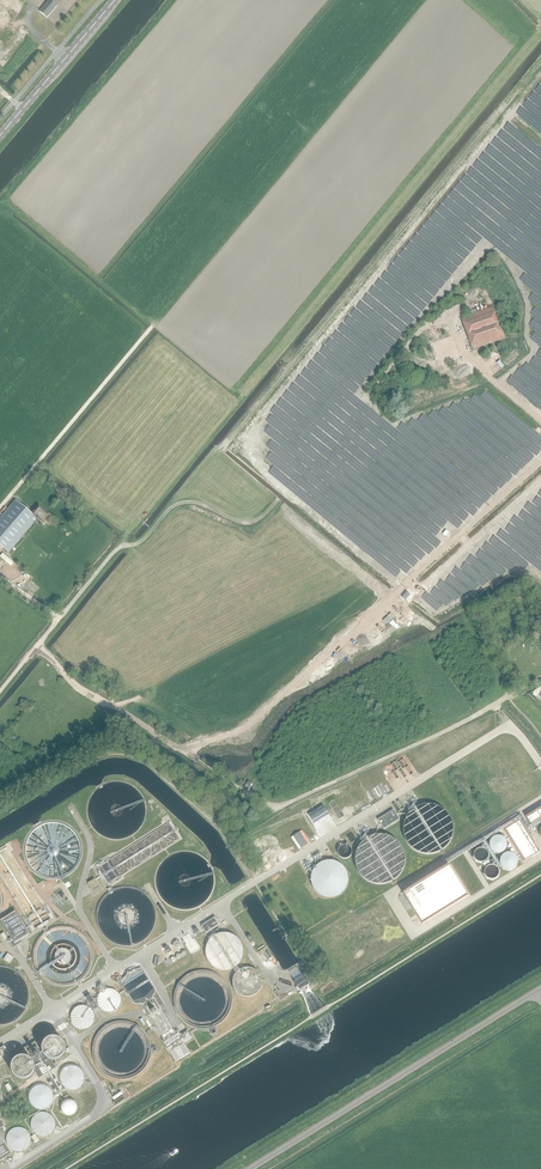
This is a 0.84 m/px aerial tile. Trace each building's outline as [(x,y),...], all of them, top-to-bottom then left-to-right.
[(56,7),(49,0),(39,12),(46,18),(56,7)] [(54,16),(60,21),(65,15),(59,10),(54,16)] [(505,338),(494,307),(462,318),(462,322),(471,346),(474,350),(505,338)] [(437,357),(438,364),(456,359),(455,357),(452,358),(451,354),(437,357)] [(11,493),(0,484),(0,506),(11,493)] [(32,514),(15,500),(0,518),(0,545),(8,552),(33,522),(31,521),(35,517),(43,524),(47,520),(48,522),(52,517),(47,513),(48,512),(43,508),(42,508),(40,506),(32,514)] [(0,556),(10,565),(13,562),(3,553),(0,556)] [(102,686),(98,692),(107,698),(111,692),(102,686)] [(476,748),(470,752),(473,757),(479,753),(476,748)] [(391,763),(394,770),(419,759),(415,752),(413,752),(412,749),(391,759),(392,763),(391,763)] [(383,767),(362,776),(365,782),(386,774),(383,767)] [(516,796),(511,798),(509,795),(504,798),(506,801),(504,802),(507,808),(519,803),(516,796)] [(426,853),(432,853),(437,852),(442,849),(446,846),(449,842),(451,837),(452,832),(453,827),(452,822),(449,817),(446,812),(442,809),(437,806),(432,805),(427,804),(421,805),(416,807),(412,810),(408,814),(405,819),(404,824),(403,830),(404,836),(407,841),(410,846),(415,850),(420,852),(426,853)] [(530,824),(540,818),(540,807),(525,817),(530,824)] [(393,812),(378,822),(384,831),(399,821),(393,812)] [(504,830),(524,862),(540,852),(520,820),(504,830)] [(370,882),(376,884),(381,884),(387,883),(392,881),(397,878),(400,873),(403,868),(404,863),(404,857),(403,852),(401,847),(398,843),(394,839),(389,837),(384,835),(379,835),(374,836),(369,838),(364,841),(360,844),(357,849),(356,855),(355,860),(356,866),(358,871),(361,876),(365,880),(370,882)] [(499,853),(502,852),(504,850),(506,847),(506,844),(506,841),(504,838),(502,836),(499,835),(496,835),(494,836),(491,838),(489,840),(488,843),(488,846),(490,849),(492,852),(495,853),(499,853)] [(342,858),(345,859),(348,858),(350,857),(352,854),(352,852),(352,849),(350,846),(348,845),(345,844),(342,845),(340,847),(338,849),(338,852),(338,854),(340,857),(342,858)] [(478,862),(480,862),(483,862),(486,860),(487,858),(488,855),(487,852),(486,850),(483,848),(481,848),(478,848),(475,850),(474,852),(473,855),(474,858),(475,860),(478,862)] [(510,870),(513,869),(515,867),(517,864),(517,861),(517,858),(515,856),(513,854),(510,853),(507,852),(504,853),(502,855),(500,857),(499,860),(499,863),(501,866),(503,869),(506,870),(510,870)] [(327,898),(332,898),(337,897),(341,894),(344,891),(347,887),(348,882),(348,877),(347,873),(344,868),(341,865),(336,862),(332,861),(327,861),(322,862),(317,865),(314,868),(311,873),(310,877),(310,882),(312,887),(314,891),(318,895),(322,897),(327,898)] [(422,924),(467,896),(448,865),(402,893),(422,924)] [(488,879),(491,879),(494,879),(496,877),(498,875),(498,872),(498,869),(496,867),(494,865),(491,865),(488,865),(486,867),(484,870),(484,872),(484,875),(486,877),(488,879)] [(94,879),(87,883),(92,890),(98,885),(94,879)] [(99,886),(93,890),(97,895),(102,892),(99,886)] [(14,912),(0,921),(0,922),(10,938),(8,940),(13,948),(22,942),(21,940),(28,935),(14,912)] [(219,924),(215,917),(201,926),(206,933),(219,924)] [(223,970),(228,970),(233,968),(236,966),(240,962),(242,958),(243,954),(243,949),(242,945),(240,941),(237,937),(232,934),(227,932),(222,932),(217,934),(212,936),(209,940),(206,945),(205,950),(206,955),(207,959),(210,964),(214,967),(218,969),(223,970)] [(239,995),(242,997),(247,998),(251,997),(255,996),(258,993),(261,989),(262,985),(262,981),(261,977),(259,974),(256,971),(253,969),(249,968),(245,969),(241,970),(238,972),(235,975),(233,979),(233,984),(234,988),(236,992),(239,995)] [(127,973),(120,981),(121,984),(120,985),(124,992),(126,991),(130,998),(136,1000),(144,1012),(148,1013),(166,1042),(168,1041),(178,1058),(184,1054),(174,1038),(176,1036),(158,1008),(160,1004),(162,1002),(141,969),(130,971),(127,973)] [(180,1014),(182,1017),(186,1020),(189,1022),(191,1023),(195,1024),(199,1025),(204,1025),(208,1024),(212,1023),(215,1022),(219,1019),(222,1017),(225,1014),(227,1010),(228,1006),(229,1002),(230,998),(230,994),(229,992),(228,988),(227,984),(225,981),(222,978),(219,975),(215,973),(212,971),(208,970),(204,969),(201,969),(199,969),(195,970),(191,971),(188,973),(184,976),(181,978),(180,980),(178,983),(177,985),(175,989),(174,993),(174,997),(174,1000),(174,1001),(175,1005),(177,1009),(178,1011),(180,1014)] [(304,976),(294,982),(300,991),(309,984),(304,976)] [(111,988),(109,987),(106,988),(104,988),(103,989),(102,990),(100,991),(99,992),(99,994),(98,995),(98,997),(98,998),(98,1000),(98,1002),(99,1003),(99,1005),(100,1006),(102,1007),(103,1008),(104,1009),(106,1009),(108,1009),(109,1009),(111,1009),(113,1009),(114,1008),(115,1007),(117,1006),(118,1005),(119,1004),(119,1002),(120,1000),(120,999),(120,996),(119,994),(118,992),(117,991),(115,989),(113,988),(111,988)] [(99,1008),(92,996),(87,999),(95,1011),(99,1008)] [(76,1007),(74,1008),(72,1010),(72,1012),(71,1013),(71,1015),(71,1017),(71,1019),(72,1021),(73,1022),(74,1023),(75,1024),(77,1026),(79,1026),(80,1027),(82,1027),(85,1027),(89,1025),(90,1024),(91,1022),(92,1021),(92,1019),(93,1018),(93,1016),(93,1015),(93,1013),(92,1011),(91,1009),(90,1008),(89,1007),(87,1006),(86,1005),(83,1005),(82,1005),(80,1005),(79,1005),(77,1006),(76,1007)] [(96,1059),(97,1062),(99,1065),(100,1066),(103,1069),(105,1070),(108,1072),(110,1073),(114,1074),(118,1075),(122,1075),(126,1075),(130,1073),(134,1072),(138,1070),(141,1067),(143,1064),(146,1060),(147,1056),(148,1052),(149,1048),(149,1044),(148,1040),(146,1036),(145,1033),(142,1029),(139,1026),(136,1024),(132,1022),(128,1020),(124,1020),(120,1019),(116,1020),(112,1021),(108,1022),(105,1024),(102,1027),(100,1029),(98,1032),(97,1033),(95,1037),(94,1039),(93,1043),(93,1047),(93,1051),(94,1055),(96,1059)] [(51,1060),(54,1060),(58,1060),(61,1058),(63,1055),(65,1051),(65,1048),(64,1044),(62,1042),(59,1039),(56,1038),(53,1038),(49,1039),(46,1041),(44,1043),(43,1047),(43,1050),(42,1051),(43,1052),(43,1054),(44,1055),(44,1056),(45,1057),(46,1057),(47,1058),(48,1059),(49,1059),(50,1060),(51,1060)] [(11,1050),(7,1045),(0,1050),(0,1051),(4,1056),(11,1050)] [(37,1046),(28,1052),(31,1057),(31,1060),(32,1061),(32,1062),(33,1063),(34,1064),(34,1065),(34,1066),(34,1067),(34,1068),(34,1070),(34,1071),(35,1072),(39,1078),(56,1068),(52,1061),(51,1060),(50,1060),(49,1059),(48,1059),(47,1058),(46,1057),(45,1057),(44,1056),(44,1055),(43,1054),(43,1052),(42,1051),(40,1052),(37,1046)] [(19,1079),(22,1080),(26,1080),(29,1078),(32,1076),(34,1073),(34,1071),(34,1070),(34,1068),(34,1067),(34,1066),(34,1065),(34,1064),(33,1063),(32,1062),(32,1061),(31,1060),(28,1058),(24,1057),(21,1058),(17,1059),(15,1061),(13,1064),(12,1068),(12,1071),(14,1074),(16,1077),(19,1079)] [(65,1087),(69,1089),(72,1089),(76,1089),(79,1087),(81,1084),(83,1081),(83,1078),(83,1074),(81,1071),(79,1069),(75,1067),(72,1067),(68,1067),(65,1069),(63,1071),(61,1074),(61,1078),(61,1081),(63,1085),(65,1087)] [(61,1089),(54,1078),(48,1082),(55,1093),(61,1089)] [(36,1107),(39,1108),(43,1108),(46,1107),(49,1105),(52,1102),(53,1099),(53,1095),(52,1092),(49,1089),(47,1087),(43,1086),(40,1086),(37,1087),(34,1089),(31,1092),(30,1095),(30,1099),(31,1102),(33,1105),(36,1107)] [(66,1115),(69,1116),(72,1116),(75,1114),(77,1112),(78,1109),(78,1106),(76,1103),(74,1101),(71,1100),(67,1100),(65,1101),(63,1104),(62,1107),(62,1110),(63,1113),(66,1115)] [(37,1135),(41,1137),(44,1137),(48,1136),(51,1134),(54,1131),(55,1127),(55,1123),(54,1120),(52,1117),(49,1114),(46,1113),(42,1113),(39,1114),(35,1115),(33,1118),(31,1122),(31,1126),(32,1130),(34,1133),(37,1135)] [(13,1150),(16,1152),(20,1152),(23,1151),(26,1149),(29,1146),(30,1143),(31,1139),(30,1135),(28,1132),(24,1129),(21,1128),(16,1128),(13,1129),(10,1132),(8,1135),(7,1138),(7,1142),(8,1145),(10,1148),(13,1150)] [(0,1135),(0,1161),(12,1153),(0,1135)]
